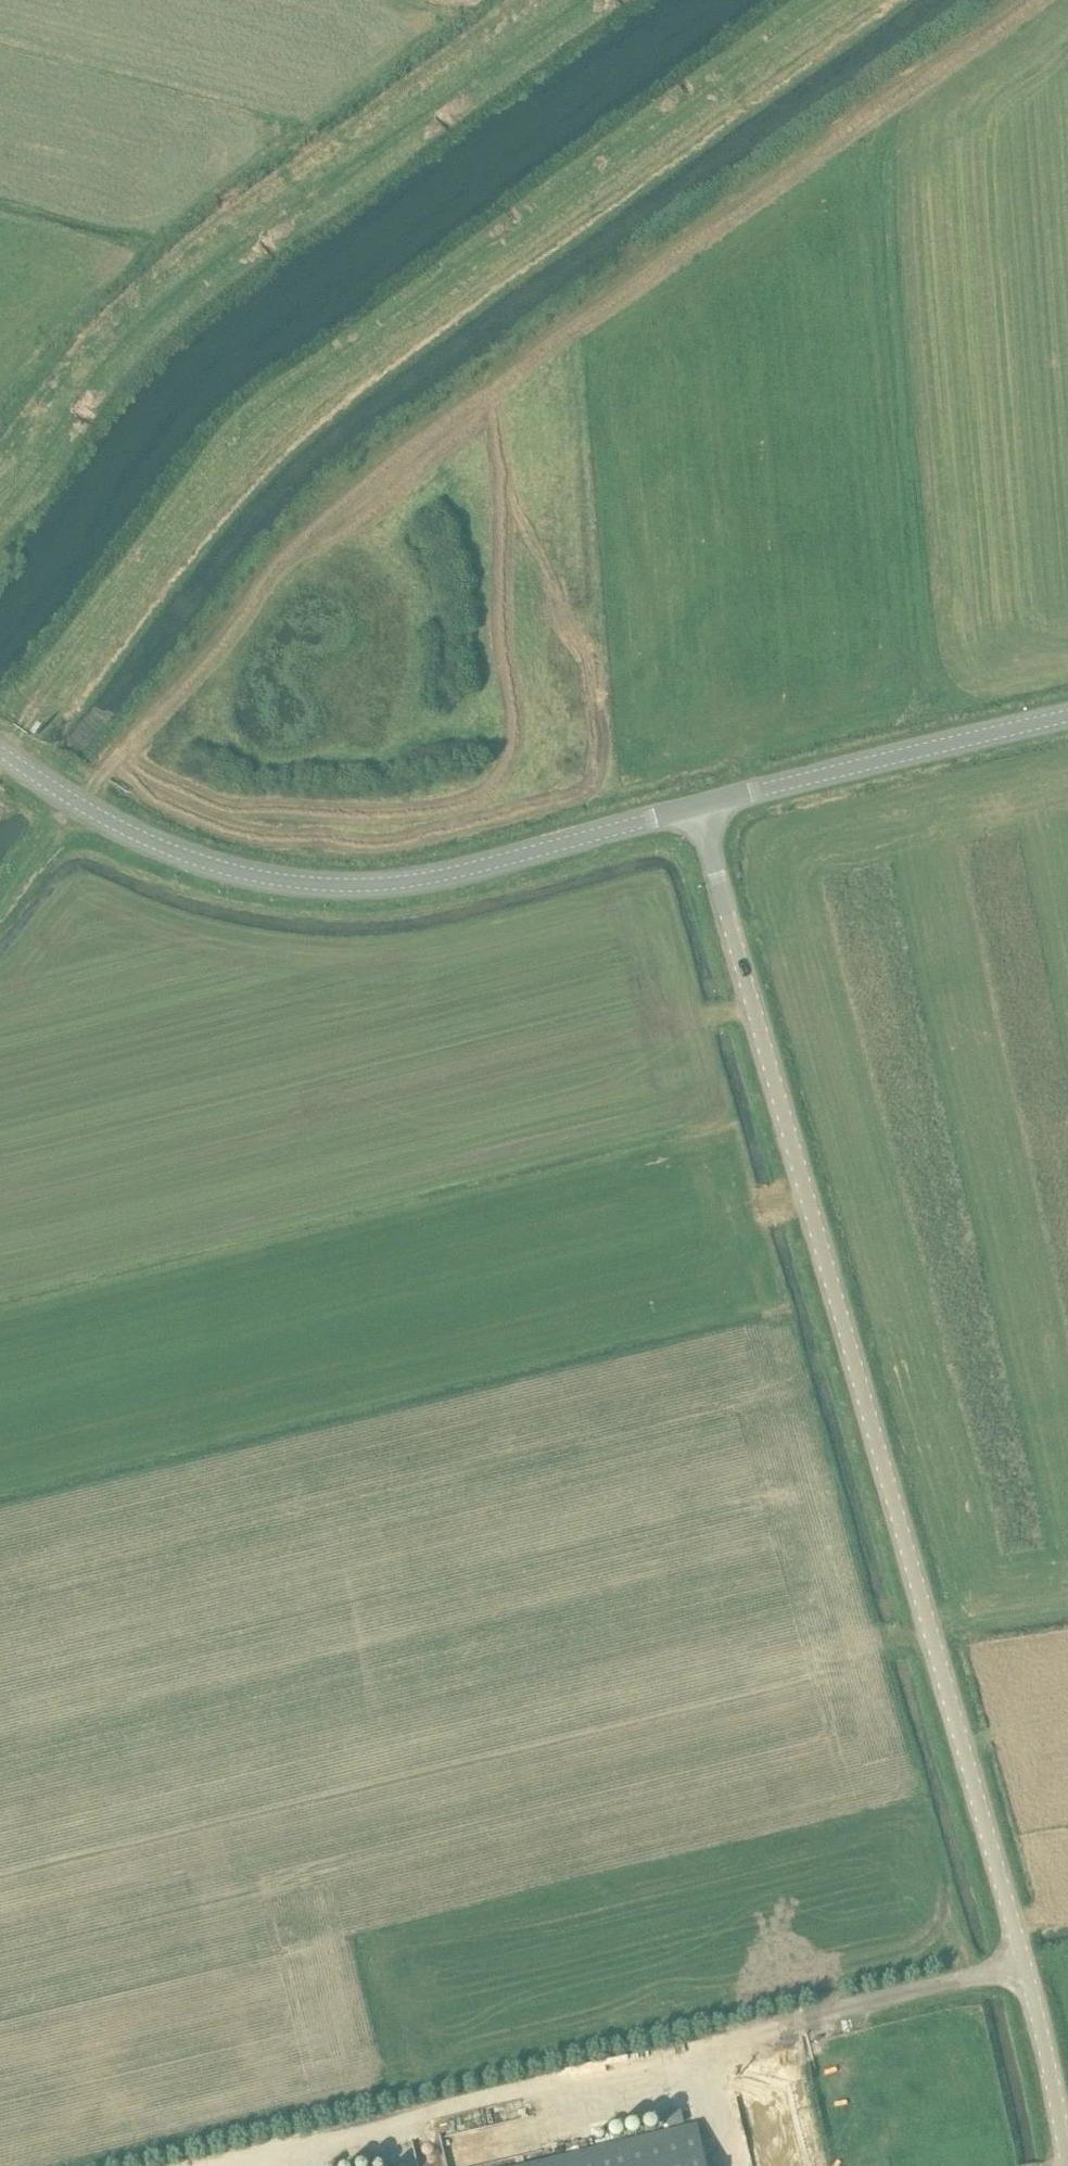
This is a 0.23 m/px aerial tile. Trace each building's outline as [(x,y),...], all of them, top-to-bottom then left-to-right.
[(747,2111),(760,2165),(796,2165),(781,2103),(749,2111),(747,2111)] [(681,2109),(667,2113),(671,2126),(684,2122),(681,2109)] [(513,2165),(706,2165),(696,2122),(546,2158),(513,2165)] [(483,2159),(513,2152),(511,2144),(481,2151),(483,2159)]
